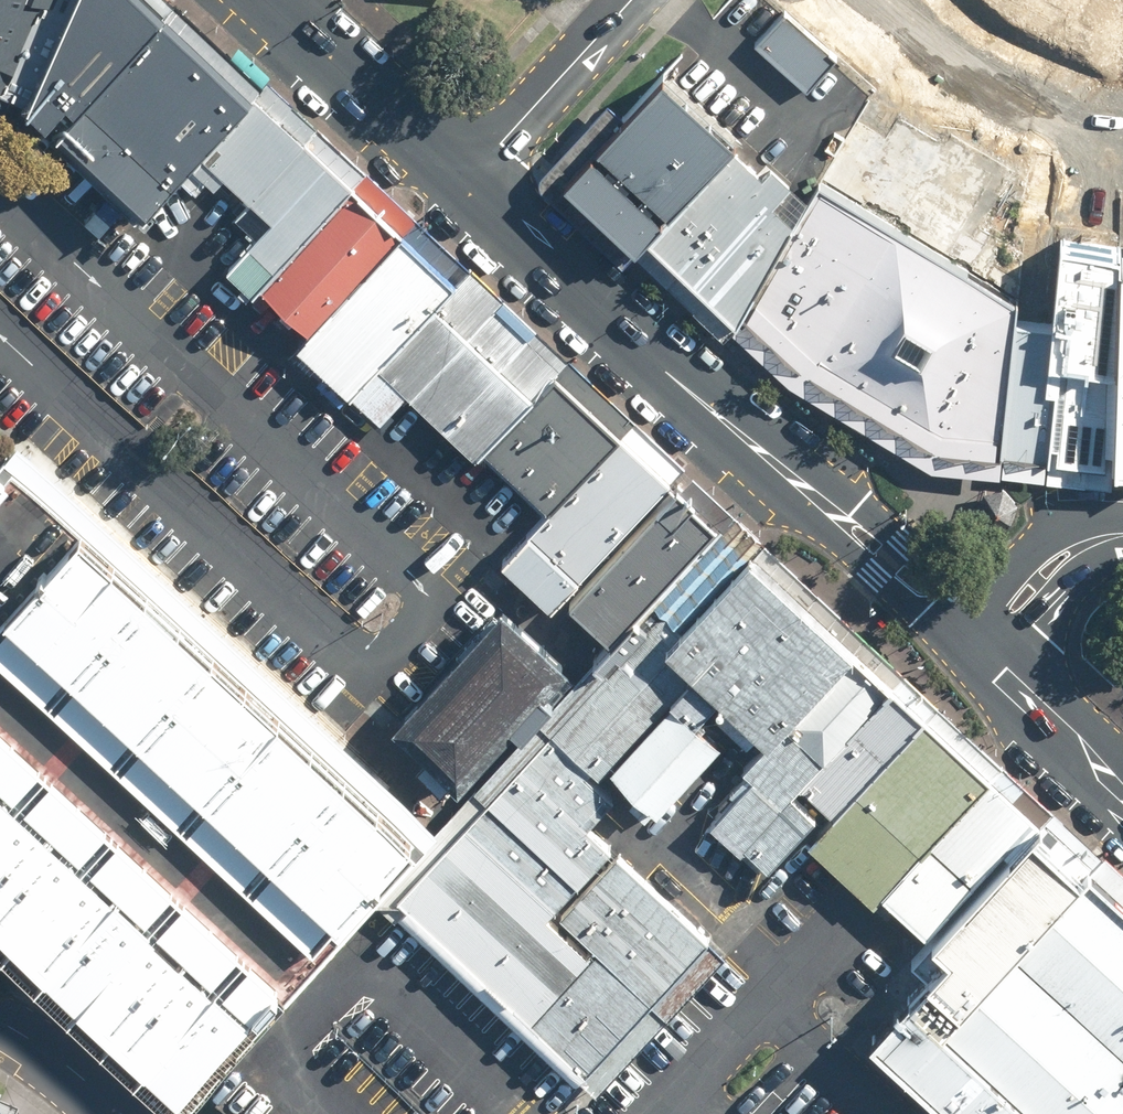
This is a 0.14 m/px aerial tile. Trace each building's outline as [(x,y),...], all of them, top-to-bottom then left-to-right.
[(33,99),(75,0),(0,0),(0,83),(33,99)] [(167,21),(148,0),(75,0),(33,99),(63,127),(167,21)] [(788,5),(757,39),(807,83),(838,50),(788,5)] [(254,94),(167,21),(63,127),(62,128),(146,208),(203,149),(254,94)] [(666,67),(562,179),(634,245),(731,141),(738,133),(666,67)] [(348,177),(254,94),(203,149),(271,210),(227,259),(253,282),(260,275),(348,177)] [(725,329),(732,321),(810,195),(772,162),(763,173),(731,141),(634,245),(725,329)] [(357,185),(348,177),(260,275),(313,323),(406,226),(357,185)] [(934,460),(999,466),(1017,313),(1019,296),(820,180),(810,195),(732,321),(788,374),(934,460)] [(457,274),(406,226),(313,323),(298,339),(352,387),(382,356),(457,274)] [(1058,383),(1048,470),(1072,471),(1112,473),(1112,459),(1120,254),(1120,242),(1063,235),(1054,317),(1045,382),(1058,383)] [(1120,254),(1112,459),(1122,459),(1122,254),(1120,254)] [(562,361),(457,274),(382,356),(352,387),(380,414),(409,383),(479,449),(483,445),(557,366),(562,361)] [(1058,383),(1045,382),(1054,317),(1017,313),(999,466),(1048,470),(1058,383)] [(624,428),(557,366),(483,445),(548,507),(624,428)] [(672,473),(624,428),(548,507),(504,554),(553,599),(672,473)] [(722,521),(677,480),(570,595),(613,634),(636,610),(722,521)] [(1006,483),(985,488),(978,508),(992,525),(1014,520),(1021,500),(1006,483)] [(83,521),(0,610),(0,638),(317,929),(414,824),(83,521)] [(722,521),(636,610),(666,639),(751,548),(722,521)] [(853,641),(751,548),(666,639),(769,733),(853,641)] [(502,600),(395,716),(463,778),(570,662),(502,600)] [(666,639),(636,610),(613,634),(538,711),(595,761),(604,769),(613,761),(659,801),(741,710),(666,639)] [(927,708),(853,641),(769,733),(743,760),(754,770),(718,808),(771,858),(802,825),(809,832),(927,708)] [(990,768),(927,708),(809,832),(871,892),(880,883),(990,768)] [(0,710),(0,920),(177,1082),(282,968),(0,710)] [(595,761),(538,711),(380,894),(387,899),(593,1084),(714,950),(582,832),(616,795),(587,768),(595,761)] [(1043,817),(990,768),(880,883),(932,932),(1034,826),(1043,817)] [(1082,871),(1034,826),(932,932),(913,953),(929,968),(914,984),(946,1014),(1082,871)] [(872,1028),(969,1113),(1122,1113),(1122,861),(1102,842),(1082,871),(946,1014),(914,984),(872,1028)]
